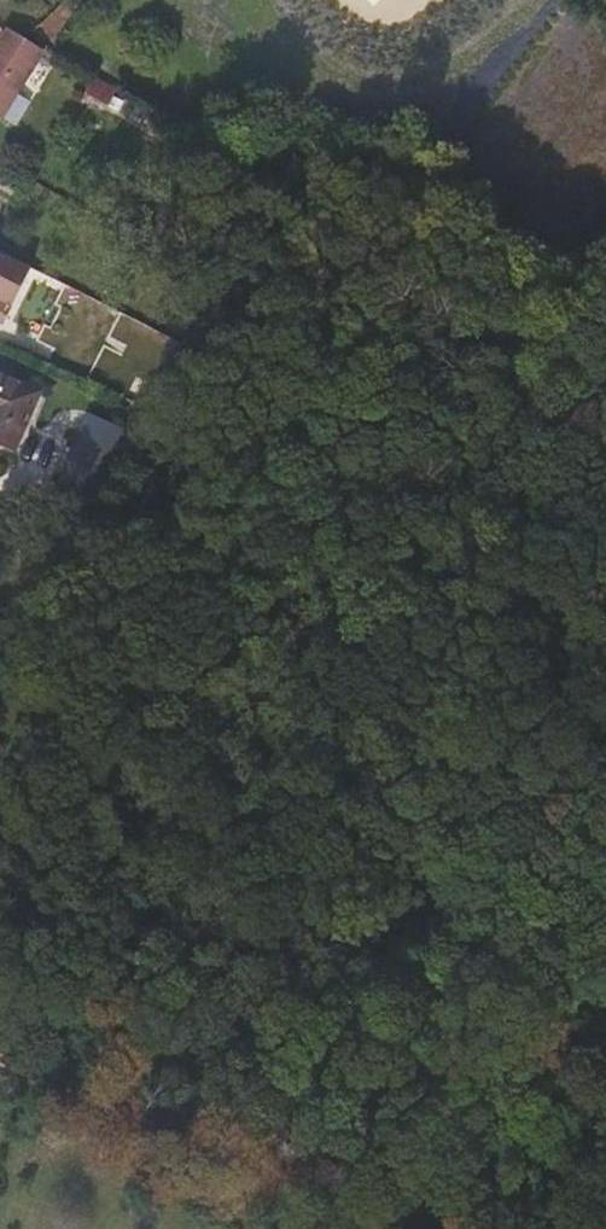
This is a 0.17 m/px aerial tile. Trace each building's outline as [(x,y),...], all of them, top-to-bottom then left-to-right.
[(9,28),(0,42),(0,115),(14,124),(28,103),(16,95),(44,51),(9,28)] [(116,88),(95,77),(86,93),(107,105),(116,88)] [(126,104),(112,98),(107,106),(120,113),(126,104)] [(0,269),(0,297),(9,272),(0,269)] [(102,304),(44,274),(38,290),(94,319),(102,304)] [(106,345),(75,331),(65,351),(97,366),(106,345)] [(0,374),(0,442),(14,449),(39,391),(0,374)] [(162,387),(137,376),(128,399),(153,409),(162,387)] [(140,434),(89,414),(59,485),(109,506),(140,434)]
